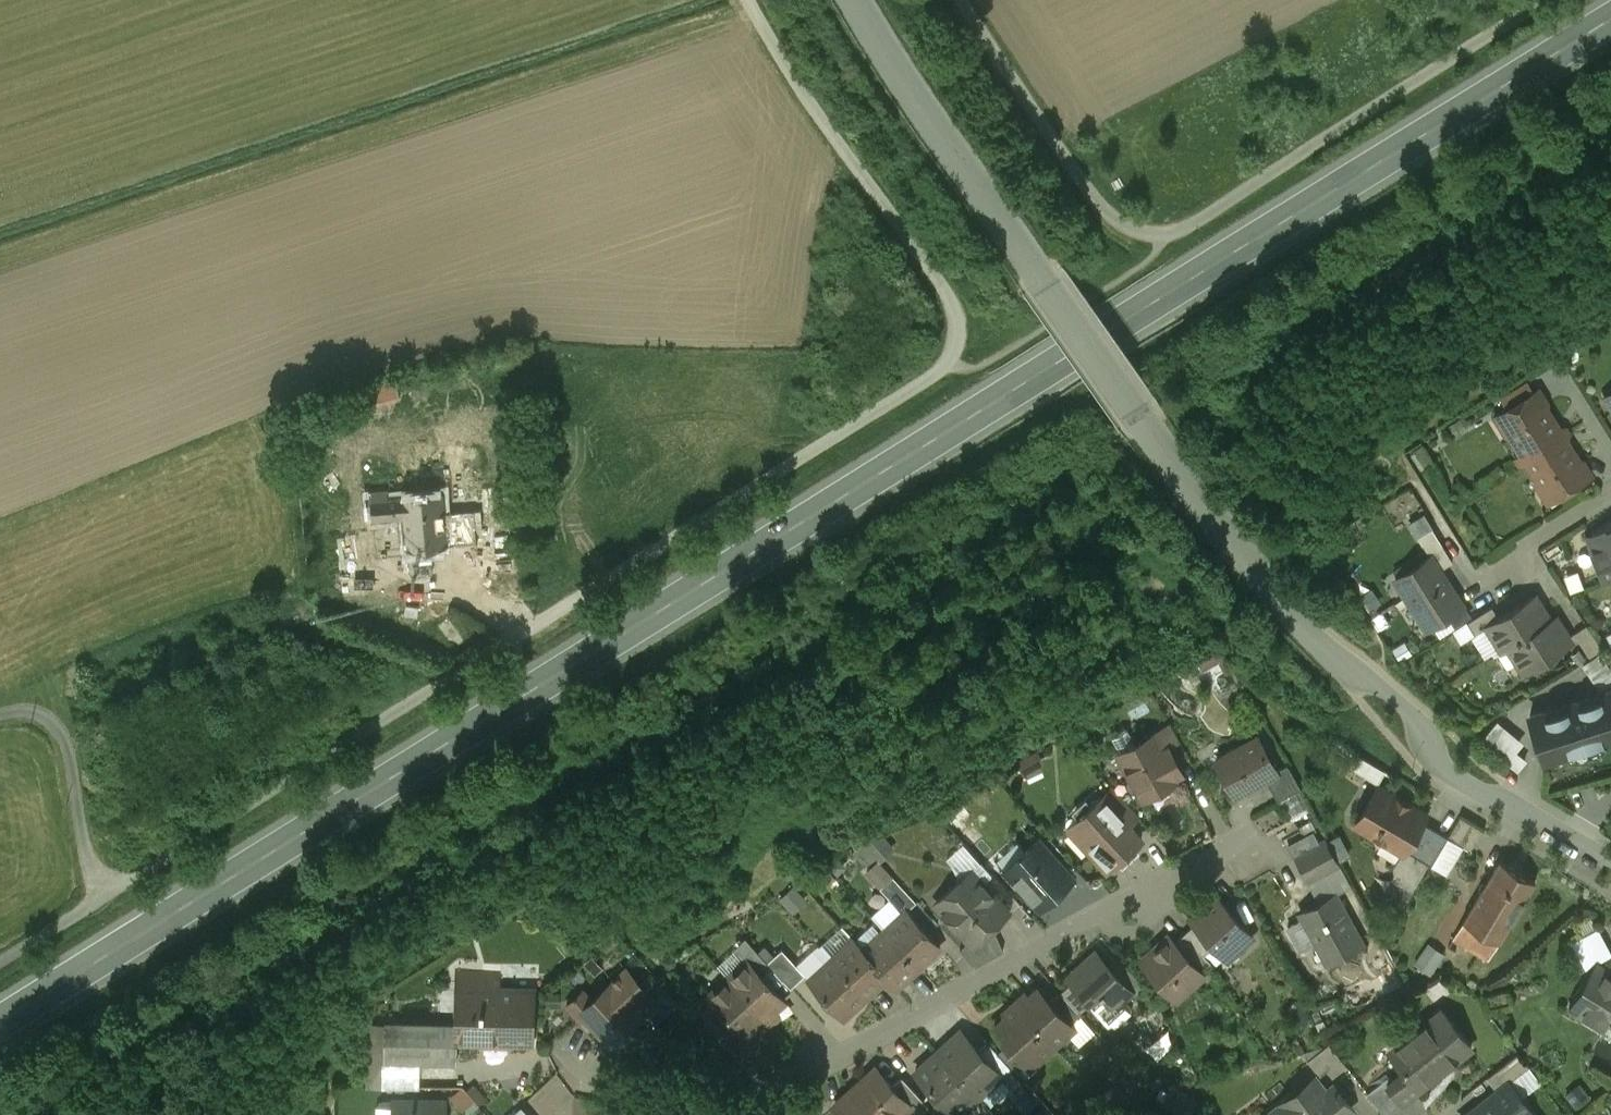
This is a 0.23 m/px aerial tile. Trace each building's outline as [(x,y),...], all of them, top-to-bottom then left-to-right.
[(395,377),(362,385),(367,405),(400,397),(395,377)] [(1538,389),(1504,411),(1516,430),(1509,434),(1524,458),(1554,439),(1550,432),(1557,428),(1544,406),(1547,404),(1538,389)] [(1558,445),(1554,439),(1524,458),(1539,482),(1546,477),(1558,496),(1592,475),(1583,461),(1579,463),(1566,441),(1558,445)] [(388,496),(371,497),(372,518),(404,516),(407,548),(447,544),(444,511),(442,491),(388,496)] [(474,509),(444,511),(447,544),(477,541),(474,509)] [(363,525),(346,526),(347,557),(365,556),(363,525)] [(1453,561),(1432,528),(1418,536),(1430,555),(1439,569),(1453,561)] [(1588,541),(1602,588),(1610,585),(1610,534),(1588,541)] [(497,540),(483,590),(512,598),(526,548),(497,540)] [(1439,569),(1430,555),(1395,577),(1427,628),(1462,605),(1439,569)] [(1499,617),(1488,624),(1488,625),(1504,650),(1509,646),(1524,670),(1571,642),(1555,616),(1549,620),(1534,595),(1499,617)] [(1492,606),(1468,621),(1475,633),(1488,625),(1488,624),(1499,617),(1492,606)] [(435,623),(453,646),(466,636),(448,613),(435,623)] [(1602,647),(1586,624),(1574,632),(1589,655),(1602,647)] [(1610,677),(1610,668),(1605,653),(1587,660),(1596,683),(1610,677)] [(1530,715),(1545,760),(1610,739),(1610,689),(1530,715)] [(1518,770),(1529,758),(1518,749),(1525,741),(1499,718),(1482,738),(1518,770)] [(1152,733),(1118,752),(1143,797),(1177,779),(1173,770),(1179,767),(1168,746),(1162,750),(1152,733)] [(1258,736),(1216,759),(1235,794),(1265,777),(1277,771),(1276,769),(1258,736)] [(1371,760),(1365,771),(1380,779),(1386,768),(1371,760)] [(1288,763),(1276,769),(1277,771),(1265,777),(1278,799),(1301,787),(1288,763)] [(1426,814),(1378,785),(1355,823),(1403,851),(1405,849),(1422,821),(1426,814)] [(1122,816),(1112,805),(1122,796),(1113,786),(1078,818),(1086,827),(1079,833),(1080,834),(1076,838),(1088,850),(1092,847),(1110,867),(1141,840),(1129,827),(1127,829),(1118,819),(1122,816)] [(1448,836),(1422,821),(1405,849),(1431,864),(1448,837),(1448,836)] [(1326,838),(1295,855),(1307,878),(1338,861),(1326,838)] [(1043,839),(1007,873),(1046,915),(1082,882),(1043,839)] [(1535,881),(1500,859),(1464,920),(1499,941),(1535,881)] [(980,882),(969,870),(940,897),(946,904),(946,913),(970,939),(973,943),(991,927),(1008,911),(981,881),(980,882)] [(916,900),(893,875),(880,887),(903,912),(906,909),(916,900)] [(1335,893),(1300,911),(1327,961),(1362,942),(1335,893)] [(1253,936),(1215,894),(1197,910),(1203,916),(1195,923),(1214,944),(1221,938),(1234,952),(1253,936)] [(903,912),(884,929),(918,966),(940,946),(906,909),(903,912)] [(1499,941),(1464,920),(1453,939),(1488,959),(1499,941)] [(1214,944),(1195,923),(1184,933),(1204,954),(1214,944)] [(1586,967),(1610,954),(1610,947),(1600,925),(1572,940),(1586,967)] [(991,927),(973,943),(970,939),(960,948),(975,965),(1003,949),(995,932),(991,927)] [(918,966),(884,929),(863,948),(862,949),(887,976),(886,976),(896,987),(918,966)] [(1204,954),(1184,933),(1174,941),(1200,970),(1210,961),(1204,954)] [(1174,941),(1169,935),(1141,960),(1159,980),(1159,985),(1183,987),(1185,990),(1203,973),(1200,970),(1174,941)] [(767,960),(745,936),(734,946),(746,959),(747,958),(762,974),(771,966),(767,960)] [(863,948),(854,938),(831,958),(865,995),(886,976),(887,976),(862,949),(863,948)] [(1416,963),(1432,974),(1446,952),(1430,941),(1416,963)] [(805,973),(781,947),(767,960),(771,966),(790,986),(805,973)] [(1131,990),(1096,951),(1083,963),(1087,967),(1072,981),(1090,1001),(1103,1016),(1124,997),(1131,990)] [(762,974),(747,958),(746,959),(728,976),(771,1024),(780,1016),(774,1010),(785,1000),(762,974)] [(865,995),(831,958),(809,979),(842,1016),(865,995)] [(1597,964),(1570,1007),(1604,1027),(1610,1016),(1610,972),(1597,964)] [(533,967),(458,965),(456,1024),(455,1039),(457,1039),(532,1041),(533,967)] [(640,983),(626,968),(613,980),(613,981),(634,1005),(641,999),(633,989),(640,983)] [(678,1003),(654,976),(639,990),(651,1003),(645,1009),(656,1022),(678,1003)] [(771,1024),(728,976),(708,993),(746,1035),(757,1025),(763,1032),(771,1024)] [(634,1005),(613,981),(613,980),(593,998),(590,1001),(594,1005),(584,1015),(585,1015),(609,1041),(608,1042),(609,1043),(645,1009),(641,1012),(634,1005)] [(1090,1001),(1072,981),(1060,991),(1079,1011),(1088,1003),(1090,1001)] [(1050,1001),(1038,988),(1028,996),(1025,992),(1015,1001),(1055,1045),(1069,1032),(1066,1027),(1070,1023),(1050,1001)] [(584,989),(576,996),(575,994),(574,996),(575,997),(566,1004),(580,1019),(584,1015),(594,1005),(590,1001),(593,998),(584,989)] [(1079,1011),(1060,991),(1050,1001),(1070,1023),(1081,1014),(1079,1011)] [(1124,997),(1103,1016),(1090,1001),(1088,1003),(1093,1008),(1094,1008),(1109,1025),(1114,1026),(1131,1010),(1132,1005),(1124,997)] [(1055,1045),(1015,1001),(1004,1011),(1008,1015),(994,1027),(1007,1041),(1026,1062),(1035,1055),(1038,1059),(1055,1045)] [(1471,1047),(1441,1009),(1415,1029),(1418,1033),(1392,1053),(1404,1068),(1392,1077),(1387,1081),(1402,1100),(1407,1096),(1419,1087),(1419,1088),(1471,1047)] [(456,1024),(384,1022),(383,1059),(456,1061),(457,1039),(455,1039),(456,1024)] [(979,1051),(960,1030),(938,1050),(979,1095),(1001,1075),(979,1051)] [(1007,1041),(997,1051),(1011,1066),(1016,1072),(1026,1062),(1007,1041)] [(997,1051),(989,1042),(979,1051),(1001,1075),(1011,1066),(997,1051)] [(1346,1064),(1329,1042),(1307,1059),(1319,1074),(1327,1068),(1332,1075),(1346,1064)] [(938,1050),(915,1070),(942,1100),(956,1114),(961,1114),(969,1107),(967,1106),(979,1095),(938,1050)] [(1518,1052),(1487,1076),(1497,1090),(1508,1081),(1509,1082),(1529,1066),(1518,1052)] [(834,1106),(842,1114),(894,1114),(899,1110),(908,1102),(892,1085),(876,1067),(834,1106)] [(1367,1091),(1385,1114),(1386,1114),(1408,1098),(1407,1096),(1402,1100),(1387,1081),(1392,1077),(1389,1074),(1367,1091)] [(902,1076),(892,1085),(908,1102),(899,1110),(903,1114),(916,1114),(928,1105),(902,1076)] [(1314,1076),(1264,1114),(1344,1114),(1314,1076)] [(1465,1114),(1534,1114),(1509,1082),(1508,1081),(1497,1090),(1465,1114)] [(393,1099),(393,1114),(440,1114),(440,1100),(393,1099)] [(932,1108),(938,1114),(955,1114),(942,1100),(932,1108)]
